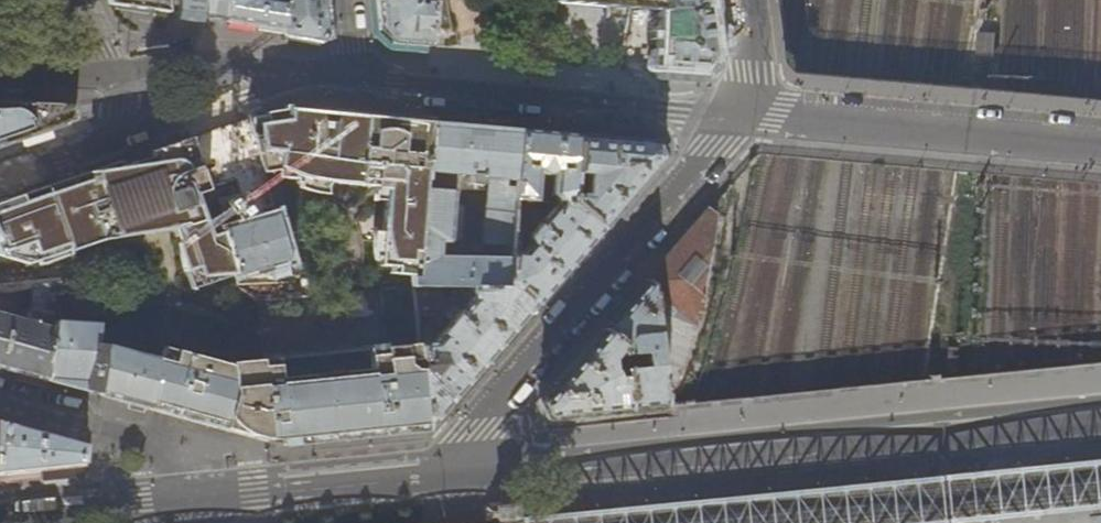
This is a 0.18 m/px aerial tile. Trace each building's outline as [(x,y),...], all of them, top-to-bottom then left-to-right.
[(109,7),(128,9),(161,13),(160,0),(108,0),(109,7)] [(200,0),(160,0),(161,13),(180,15),(202,18),(200,0)] [(224,0),(200,0),(202,18),(216,20),(226,22),(224,0)] [(279,1),(267,0),(224,0),(226,22),(282,31),(283,35),(299,38),(323,42),(326,37),(322,0),(279,0),(279,1)] [(380,31),(392,42),(407,44),(429,45),(432,2),(422,1),(422,0),(377,0),(380,31)] [(554,2),(556,2),(665,11),(666,0),(555,0),(554,2)] [(665,11),(662,65),(683,67),(703,68),(715,56),(707,0),(666,0),(665,11)] [(2,146),(49,130),(56,127),(61,121),(62,116),(60,110),(53,106),(32,104),(8,103),(0,103),(0,147),(2,146)] [(344,280),(357,116),(318,113),(302,112),(246,120),(292,282),(344,280)] [(418,277),(432,123),(397,120),(357,116),(344,280),(413,278),(418,277)] [(292,282),(246,120),(219,129),(193,138),(237,283),(292,282)] [(418,277),(413,278),(414,284),(450,286),(470,286),(504,287),(504,282),(507,282),(510,254),(514,202),(520,131),(475,127),(432,123),(418,277)] [(546,133),(520,131),(514,202),(534,204),(537,173),(539,173),(544,176),(548,178),(548,180),(553,181),(551,197),(555,205),(536,228),(532,225),(522,236),(530,244),(521,255),(510,254),(507,282),(537,306),(571,267),(602,231),(572,202),(572,196),(574,174),(577,136),(546,133)] [(577,136),(574,174),(588,176),(585,197),(572,196),(572,202),(602,231),(629,200),(664,158),(658,143),(606,139),(577,136)] [(237,283),(193,138),(163,148),(151,153),(153,159),(143,162),(184,285),(200,285),(237,283)] [(184,285),(143,162),(123,169),(121,163),(113,165),(98,171),(137,285),(164,285),(184,285)] [(137,285),(98,171),(69,181),(43,190),(79,286),(137,285)] [(43,190),(7,202),(0,205),(0,292),(15,290),(31,289),(58,286),(79,286),(43,190)] [(650,287),(661,380),(674,385),(676,385),(691,339),(661,313),(669,303),(680,312),(675,317),(689,331),(693,331),(694,332),(716,216),(707,209),(678,243),(644,282),(650,287)] [(504,287),(470,286),(469,299),(461,309),(455,304),(446,314),(452,319),(434,339),(418,341),(428,430),(429,430),(436,422),(459,395),(489,361),(537,306),(507,282),(504,282),(504,287)] [(623,307),(602,330),(620,346),(620,352),(621,356),(644,354),(645,368),(622,371),(623,378),(627,411),(662,407),(661,380),(650,287),(644,282),(623,307)] [(450,286),(414,284),(416,315),(434,313),(433,294),(449,294),(450,286)] [(58,286),(31,289),(29,311),(26,322),(11,318),(13,313),(8,311),(15,290),(0,292),(0,367),(6,369),(48,380),(54,321),(58,286)] [(73,387),(101,395),(106,347),(96,346),(98,326),(54,321),(48,380),(73,387)] [(610,362),(620,352),(620,346),(602,330),(571,366),(538,404),(546,419),(593,414),(627,411),(623,378),(615,378),(615,373),(615,372),(613,370),(611,369),(610,362)] [(160,358),(155,357),(148,408),(161,411),(188,419),(285,445),(293,444),(370,436),(428,430),(418,341),(418,339),(385,343),(386,350),(371,352),(372,366),(282,375),(281,362),(265,363),(264,356),(234,359),(232,361),(162,346),(160,358)] [(148,408),(155,357),(106,347),(101,395),(124,401),(148,408)] [(0,423),(0,473),(26,470),(84,464),(85,446),(35,433),(0,423)] [(942,474),(926,476),(927,485),(943,484),(942,474)] [(489,504),(489,506),(483,506),(484,522),(491,522),(528,522),(527,511),(525,511),(524,503),(519,504),(519,500),(489,504)]
